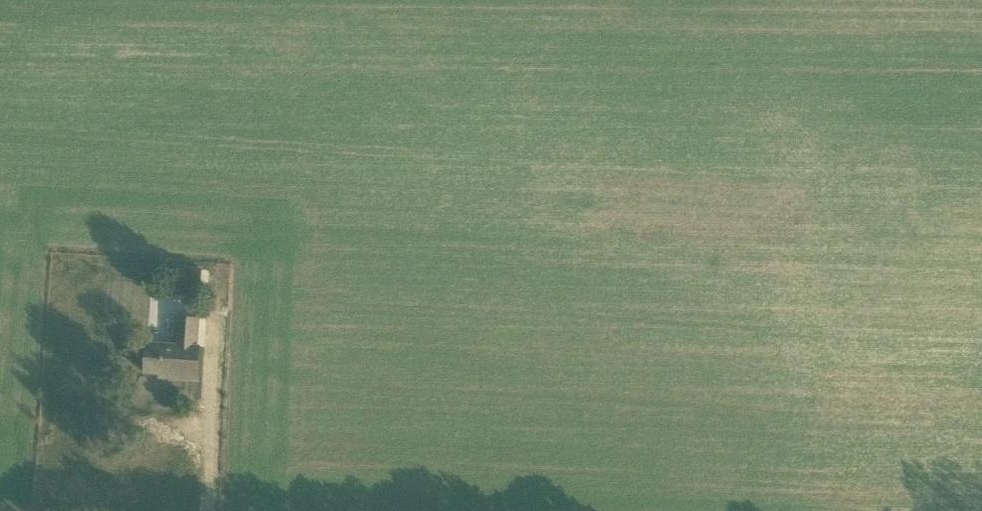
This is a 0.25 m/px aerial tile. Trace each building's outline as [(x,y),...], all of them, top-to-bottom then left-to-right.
[(200,295),(202,269),(169,267),(168,294),(200,295)] [(147,343),(145,373),(170,375),(170,379),(197,380),(199,346),(197,346),(199,319),(176,318),(174,345),(147,343)]
